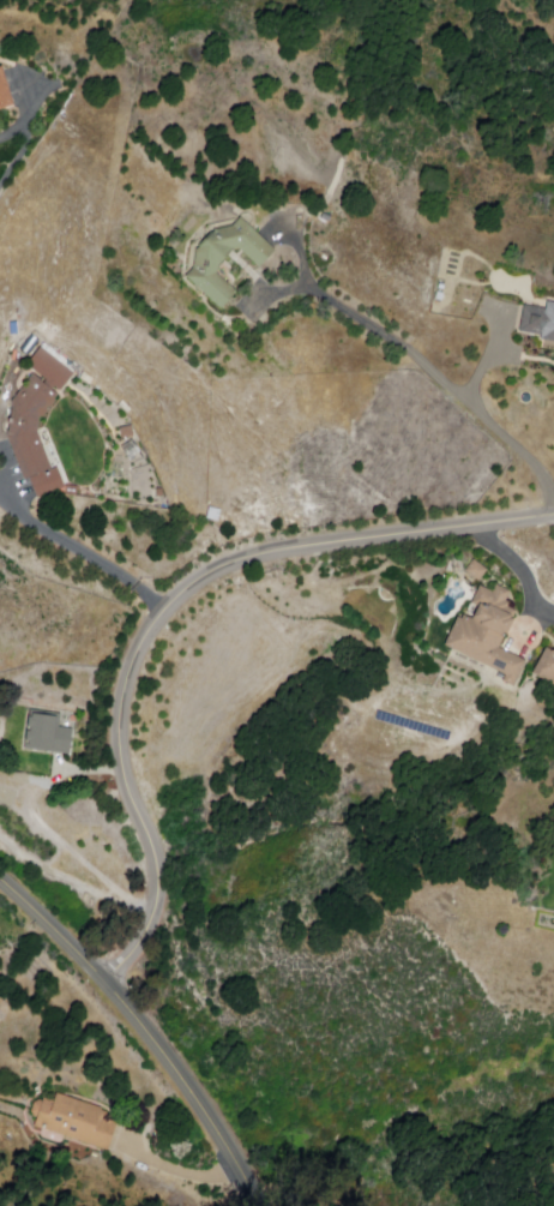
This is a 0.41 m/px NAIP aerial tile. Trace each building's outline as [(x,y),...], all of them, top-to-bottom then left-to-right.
[(19,103),(0,110),(0,64),(6,62),(19,103)] [(198,247),(211,230),(245,218),(278,250),(264,266),(241,246),(217,271),(241,292),(225,308),(191,276),(197,269),(198,247)] [(544,301),(553,303),(553,340),(520,334),(525,306),(544,308),(544,301)] [(28,353),(20,347),(31,332),(38,338),(28,353)] [(40,343),(78,376),(43,419),(41,433),(58,469),(64,467),(72,484),(44,499),(32,478),(25,481),(5,439),(14,400),(36,377),(24,368),(40,343)] [(90,384),(80,378),(84,372),(94,378),(90,384)] [(130,412),(120,403),(124,400),(133,408),(130,412)] [(124,439),(120,425),(132,422),(134,437),(124,439)] [(130,457),(122,445),(134,438),(141,450),(130,457)] [(221,520),(209,518),(211,505),(223,508),(221,520)] [(469,571),(476,562),(489,571),(482,581),(469,571)] [(481,586),(492,592),(496,583),(511,589),(506,599),(513,602),(511,607),(518,610),(514,617),(519,619),(513,632),(511,631),(510,634),(505,632),(500,646),(530,660),(518,688),(504,680),(507,674),(444,644),(457,614),(463,618),(465,613),(470,616),(469,619),(474,622),(476,617),(478,617),(483,607),(472,602),(481,586)] [(535,673),(553,684),(553,650),(549,648),(535,673)] [(30,710),(62,712),(62,728),(74,728),(74,755),(28,752),(30,710)] [(35,1097),(55,1104),(59,1091),(104,1106),(103,1110),(110,1112),(108,1118),(121,1123),(110,1154),(60,1138),(56,1148),(22,1136),(35,1097)]
